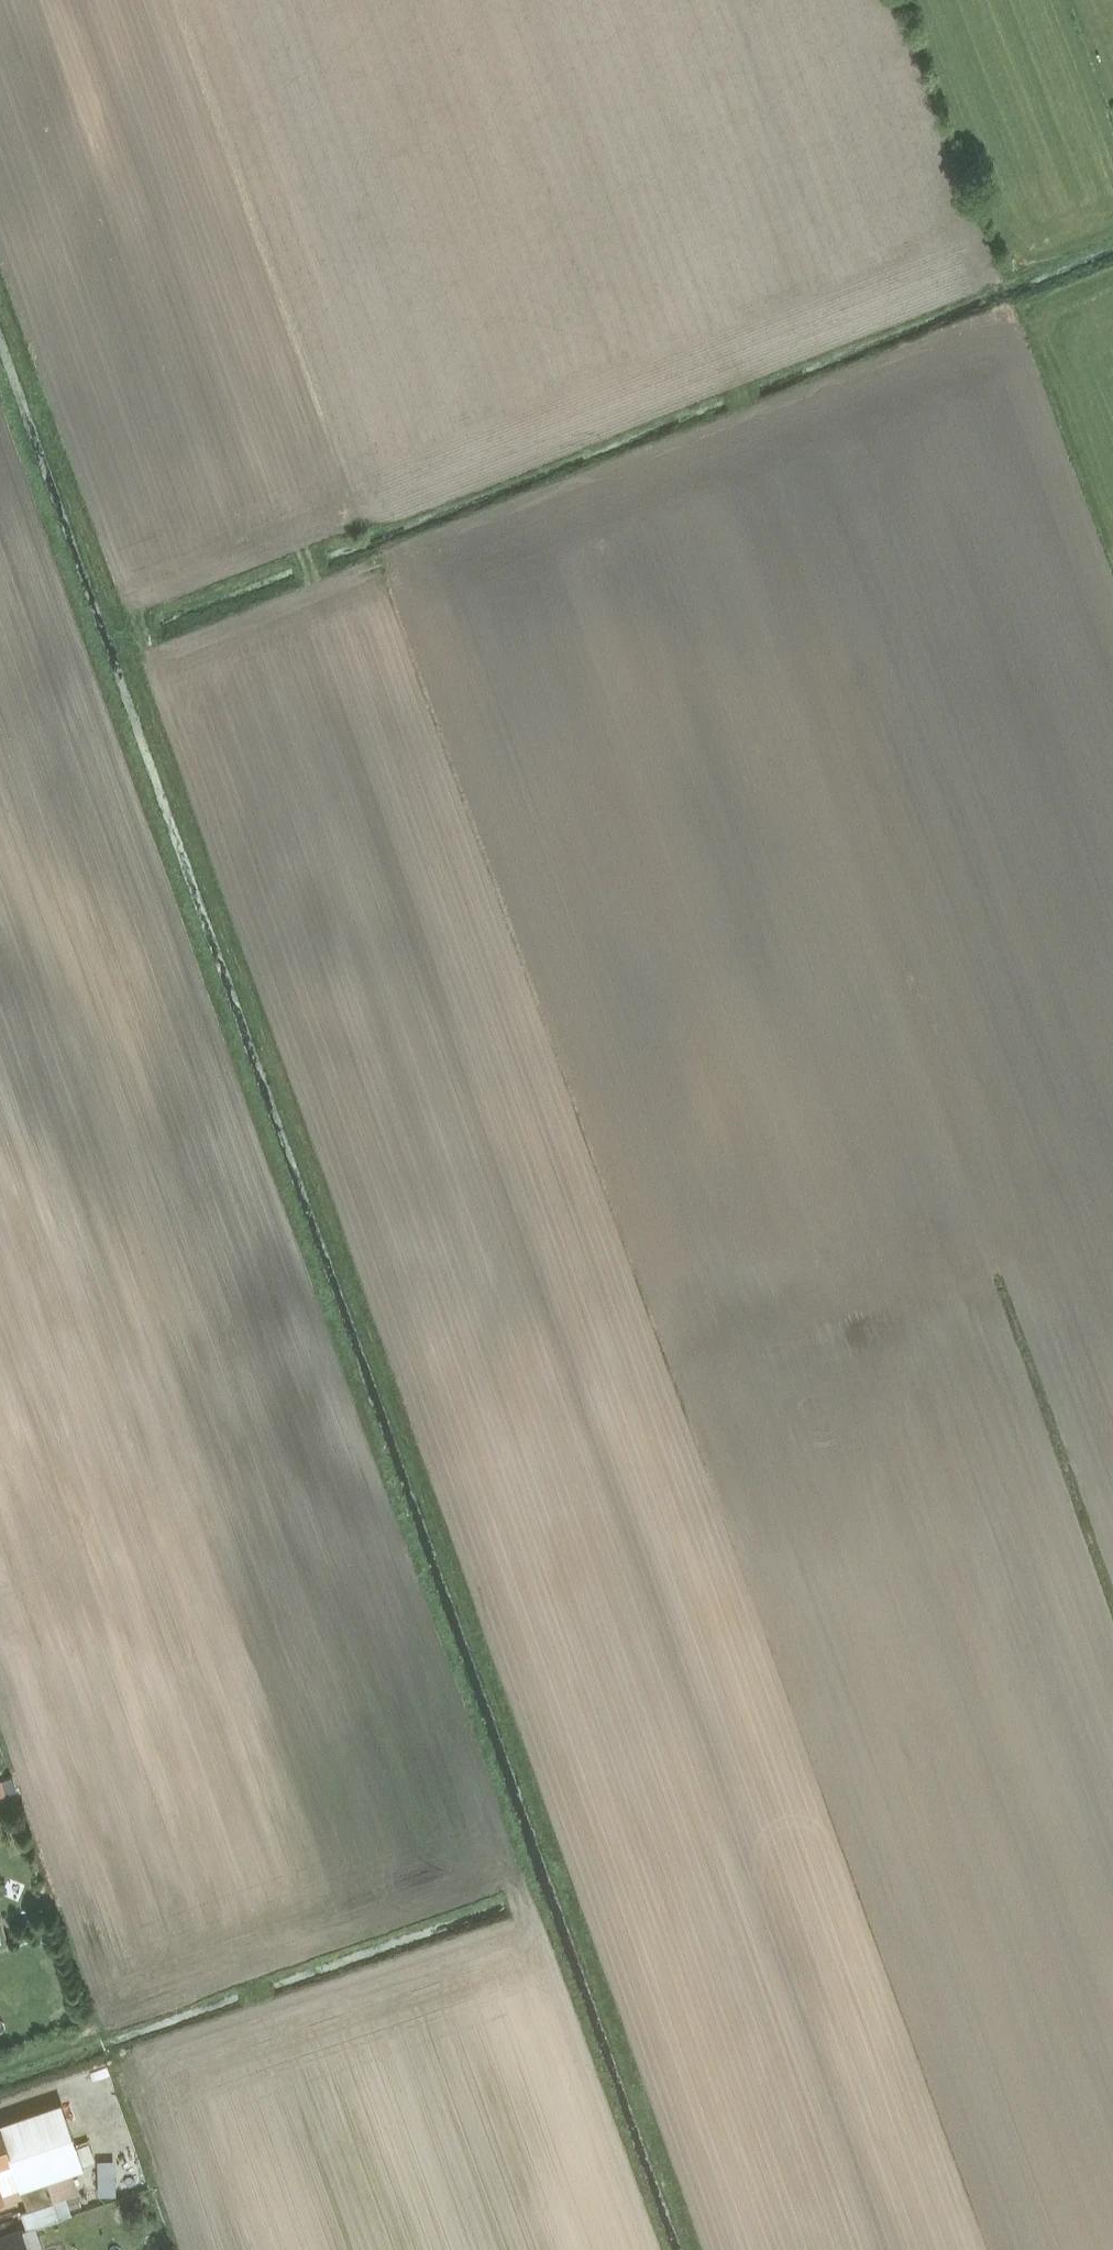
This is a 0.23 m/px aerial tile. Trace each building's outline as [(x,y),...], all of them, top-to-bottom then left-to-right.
[(13,2163),(21,2187),(87,2164),(63,2100),(0,2120),(0,2123),(13,2163)] [(0,2123),(0,2167),(13,2163),(0,2123)] [(24,2225),(0,2233),(0,2249),(33,2249),(24,2225)]
